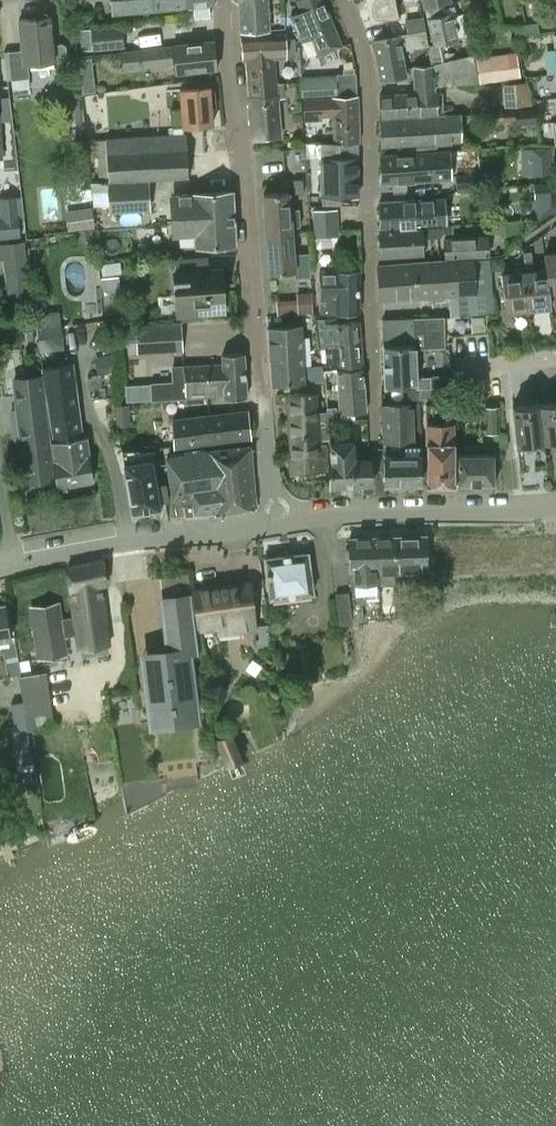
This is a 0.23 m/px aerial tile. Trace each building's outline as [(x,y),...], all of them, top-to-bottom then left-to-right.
[(184,9),(186,9),(185,0),(110,0),(112,16),(184,9)] [(186,9),(193,8),(194,19),(210,18),(208,7),(213,6),(212,0),(185,0),(186,9)] [(239,6),(240,30),(268,29),(267,0),(238,0),(239,6)] [(294,28),(300,41),(310,37),(318,56),(342,46),(323,0),(295,0),(299,11),(289,16),(294,28)] [(393,0),(366,0),(370,20),(396,15),(393,0)] [(434,44),(428,45),(433,62),(438,84),(479,81),(472,53),(445,60),(441,43),(457,39),(450,11),(438,14),(436,4),(451,1),(450,0),(423,0),(434,44)] [(373,43),(379,81),(405,77),(401,52),(427,47),(425,32),(422,15),(405,20),(407,30),(410,30),(411,34),(398,36),(398,38),(373,43)] [(9,82),(28,80),(27,68),(63,64),(66,61),(65,49),(61,46),(53,47),(50,18),(18,22),(21,51),(6,53),(9,82)] [(526,24),(528,33),(539,31),(537,22),(526,24)] [(516,35),(528,33),(526,24),(514,25),(516,35)] [(123,47),(121,25),(89,28),(91,50),(123,47)] [(245,58),(248,98),(274,96),(274,89),(278,89),(277,82),(274,82),(272,57),(294,56),(294,38),(285,39),(284,36),(240,37),(242,58),(245,58)] [(174,74),(216,69),(213,43),(152,50),(154,63),(173,61),(174,74)] [(479,82),(520,76),(516,50),(475,57),(479,82)] [(412,68),(413,95),(378,96),(379,117),(428,116),(434,115),(434,94),(433,65),(412,68)] [(354,72),(301,73),(303,96),(344,95),(355,95),(355,92),(354,72)] [(501,83),(504,107),(533,103),(526,81),(501,83)] [(176,136),(105,141),(105,138),(91,139),(93,163),(98,163),(98,176),(108,176),(108,182),(147,179),(187,176),(184,136),(182,136),(182,127),(210,125),(209,107),(214,106),(213,91),(208,91),(208,88),(179,90),(180,112),(171,113),(172,126),(176,126),(176,136)] [(344,95),(303,96),(303,100),(304,116),(304,120),(322,120),(322,116),(332,116),(333,142),(358,141),(360,141),(359,95),(355,95),(344,95)] [(248,98),(251,139),(278,136),(275,96),(274,96),(248,98)] [(533,107),(489,111),(490,122),(515,120),(516,125),(535,123),(533,107)] [(379,121),(380,146),(460,141),(459,116),(379,121)] [(333,143),(308,143),(308,166),(321,166),(322,195),(358,195),(358,143),(358,141),(333,142),(333,143)] [(380,155),(380,183),(450,179),(448,151),(380,155)] [(544,181),(551,181),(551,180),(551,179),(555,179),(555,160),(549,160),(549,163),(509,165),(509,183),(544,181)] [(149,210),(147,179),(108,182),(110,213),(149,210)] [(294,193),(303,193),(302,180),(293,180),(294,193)] [(551,180),(551,181),(544,181),(544,182),(506,184),(506,198),(545,196),(546,207),(555,205),(555,180),(551,180)] [(196,246),(235,243),(231,190),(173,194),(176,235),(195,233),(196,246)] [(263,194),(266,233),(291,232),(291,226),(300,225),(299,207),(289,208),(288,192),(263,194)] [(20,236),(16,196),(0,197),(0,215),(0,216),(0,238),(20,236)] [(378,203),(379,228),(444,224),(443,199),(378,203)] [(313,209),(314,237),(338,236),(337,208),(313,209)] [(492,232),(504,232),(504,222),(491,222),(492,232)] [(378,232),(380,258),(422,256),(421,238),(428,237),(428,236),(440,236),(442,233),(443,226),(420,227),(420,229),(378,232)] [(266,233),(269,273),(294,271),(291,232),(266,233)] [(445,258),(486,255),(485,237),(443,240),(445,258)] [(24,240),(0,243),(0,259),(1,259),(4,282),(29,279),(24,240)] [(546,269),(546,268),(549,291),(550,291),(555,290),(555,252),(544,253),(546,269)] [(375,267),(378,301),(467,295),(468,314),(494,311),(490,259),(472,260),(375,267)] [(533,260),(523,261),(528,308),(551,306),(550,291),(549,291),(546,268),(546,269),(534,270),(533,260)] [(528,308),(523,261),(514,262),(515,272),(502,273),(506,311),(528,308)] [(300,282),(310,281),(309,268),(299,269),(300,282)] [(174,272),(175,294),(176,315),(182,314),(224,311),(221,269),(174,272)] [(320,312),(359,312),(359,269),(320,269),(320,295),(324,295),(324,300),(320,300),(320,312)] [(64,349),(61,323),(60,323),(59,314),(35,316),(38,351),(64,349)] [(445,347),(444,315),(382,318),(383,345),(412,344),(412,348),(415,348),(445,347)] [(316,318),(319,343),(338,342),(338,344),(361,342),(359,322),(337,323),(336,317),(316,318)] [(138,353),(183,350),(182,322),(136,325),(138,353)] [(266,329),(268,357),(270,384),(304,383),(300,326),(266,329)] [(363,364),(361,342),(338,344),(338,342),(319,343),(319,349),(326,348),(327,362),(340,361),(340,365),(363,364)] [(383,345),(385,387),(416,386),(415,348),(412,348),(412,344),(383,345)] [(223,398),(245,397),(242,352),(220,354),(221,363),(182,367),(183,382),(160,384),(162,399),(223,395),(223,398)] [(81,438),(78,409),(74,381),(70,363),(43,367),(54,441),(51,442),(54,462),(52,462),(56,485),(92,480),(86,437),(81,438)] [(323,367),(303,370),(304,381),(324,379),(323,367)] [(340,412),(365,410),(366,410),(363,369),(337,371),(340,412)] [(431,375),(432,385),(446,383),(445,373),(431,375)] [(26,481),(27,481),(51,478),(41,392),(43,392),(41,375),(14,378),(26,481)] [(430,386),(418,386),(419,398),(436,398),(436,386),(435,386),(430,386)] [(288,394),(290,437),(329,435),(328,410),(318,410),(318,393),(313,393),(288,394)] [(543,443),(555,442),(555,402),(539,404),(543,443)] [(382,442),(412,441),(411,423),(419,423),(418,403),(381,404),(382,442)] [(425,405),(427,485),(455,484),(454,441),(453,441),(452,422),(451,422),(450,404),(425,405)] [(512,406),(516,446),(543,443),(539,404),(512,406)] [(500,432),(499,405),(484,405),(484,415),(481,415),(481,427),(484,427),(484,433),(500,432)] [(329,408),(329,418),(337,418),(337,408),(329,408)] [(174,447),(249,438),(246,411),(172,420),(174,447)] [(292,473),(325,472),(329,472),(327,443),(321,443),(321,438),(329,439),(329,435),(290,437),(292,473)] [(329,462),(330,480),(331,488),(371,486),(369,459),(354,460),(353,441),(330,443),(331,462),(329,462)] [(385,486),(420,485),(419,444),(390,445),(390,455),(384,455),(385,486)] [(167,457),(173,495),(174,500),(175,505),(184,504),(185,517),(216,514),(255,508),(250,446),(210,449),(167,457)] [(458,485),(495,485),(494,454),(457,454),(458,485)] [(124,464),(133,514),(160,509),(152,460),(124,464)] [(394,535),(394,570),(426,569),(424,534),(394,535)] [(376,553),(378,581),(379,581),(378,571),(394,570),(394,535),(349,537),(350,554),(376,553)] [(312,591),(308,563),(307,552),(264,558),(270,596),(312,591)] [(351,596),(352,596),(354,619),(364,617),(361,596),(378,595),(378,581),(376,553),(350,554),(351,596)] [(101,582),(107,581),(103,558),(102,558),(67,565),(67,566),(70,588),(72,601),(71,601),(73,617),(59,619),(57,602),(31,606),(39,656),(67,652),(65,636),(75,634),(77,648),(109,643),(101,582)] [(159,577),(168,650),(158,651),(160,662),(143,664),(148,708),(168,705),(168,707),(176,706),(175,704),(195,702),(193,688),(196,688),(196,689),(197,689),(194,660),(192,660),(192,662),(190,662),(189,649),(198,648),(188,574),(159,577)] [(249,582),(194,589),(200,630),(213,628),(213,625),(217,625),(219,633),(255,628),(249,582)] [(352,622),(349,591),(335,593),(338,624),(352,622)] [(5,609),(4,602),(0,603),(0,678),(7,677),(0,638),(10,636),(5,609)] [(271,644),(268,624),(257,625),(259,639),(256,639),(257,646),(271,644)] [(28,729),(53,726),(45,671),(20,675),(23,700),(26,715),(28,729)] [(23,700),(11,701),(19,763),(33,762),(28,729),(26,715),(23,700)] [(226,767),(243,759),(233,736),(231,733),(214,740),(226,767)]
